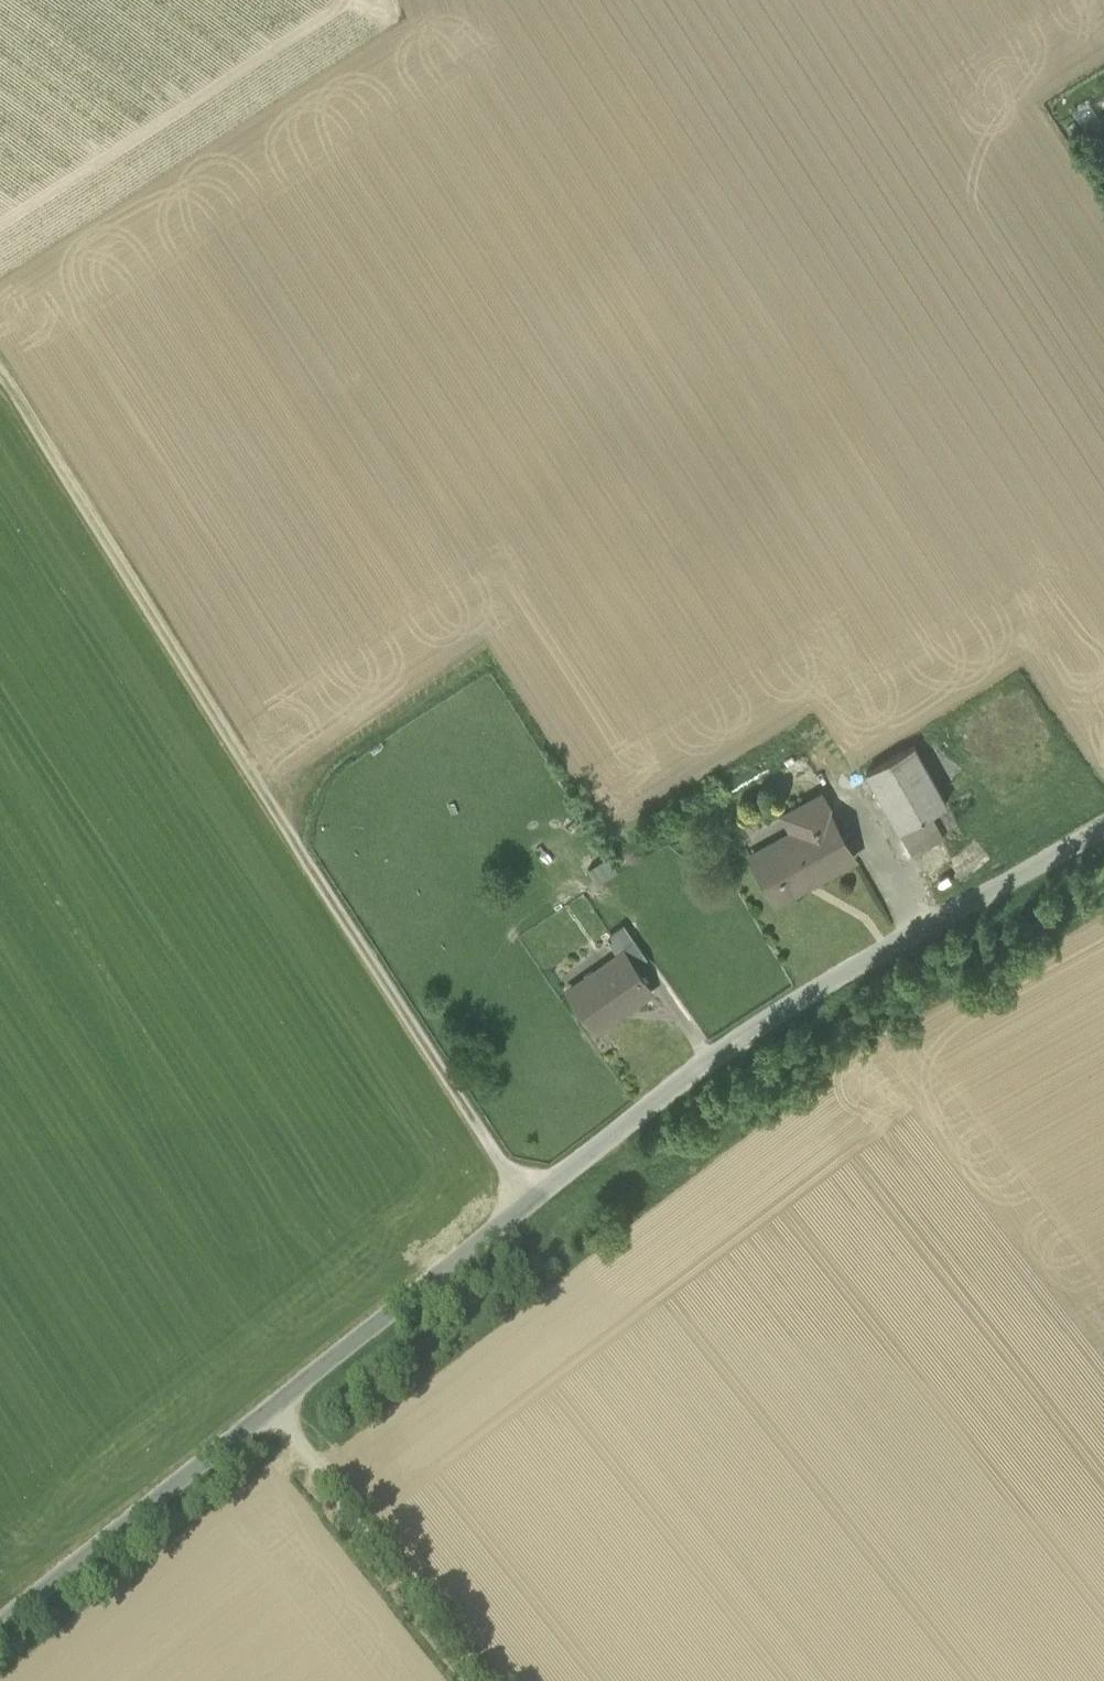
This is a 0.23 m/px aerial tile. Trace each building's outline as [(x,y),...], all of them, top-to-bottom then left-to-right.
[(866,772),(898,830),(929,812),(946,803),(914,745),(866,772)] [(753,859),(775,899),(853,855),(829,813),(828,813),(819,797),(794,811),(804,830),(753,859)] [(898,830),(912,855),(943,838),(929,812),(898,830)] [(624,952),(634,967),(647,958),(623,924),(610,934),(623,953),(624,952)] [(568,992),(595,1030),(651,990),(634,967),(624,952),(623,953),(568,992)]
